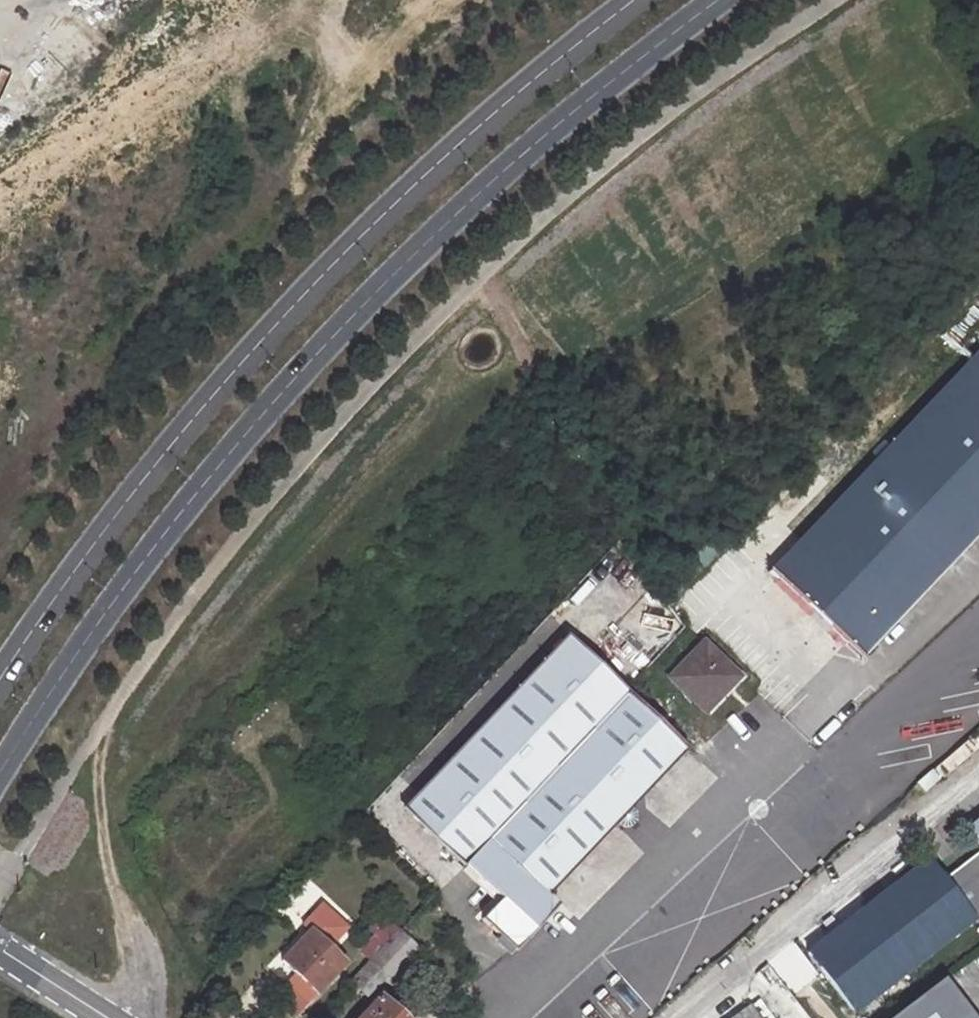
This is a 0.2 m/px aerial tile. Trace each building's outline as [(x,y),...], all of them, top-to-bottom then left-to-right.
[(765,577),(859,665),(978,536),(978,364),(971,356),(765,577)] [(461,867),(593,725),(622,695),(566,643),(404,813),(461,867)] [(720,693),(736,674),(702,643),(670,678),(709,714),(725,697),(720,693)] [(546,896),(614,823),(621,830),(635,815),(628,808),(682,751),(622,695),(593,725),(461,867),(498,903),(480,923),(496,938),(496,945),(503,952),(512,952),(514,953),(557,906),(546,896)] [(964,824),(978,844),(978,813),(964,824)] [(940,876),(926,858),(806,949),(852,1009),(972,917),(978,911),(978,847),(940,876)] [(314,994),(343,965),(311,933),(282,962),(295,975),(287,983),(304,999),(311,991),(314,994)] [(390,982),(416,955),(396,936),(371,963),(390,982)] [(942,977),(889,1017),(973,1017),(942,977)] [(382,995),(360,1017),(406,1017),(382,995)] [(747,1004),(729,1017),(757,1017),(747,1004)]
